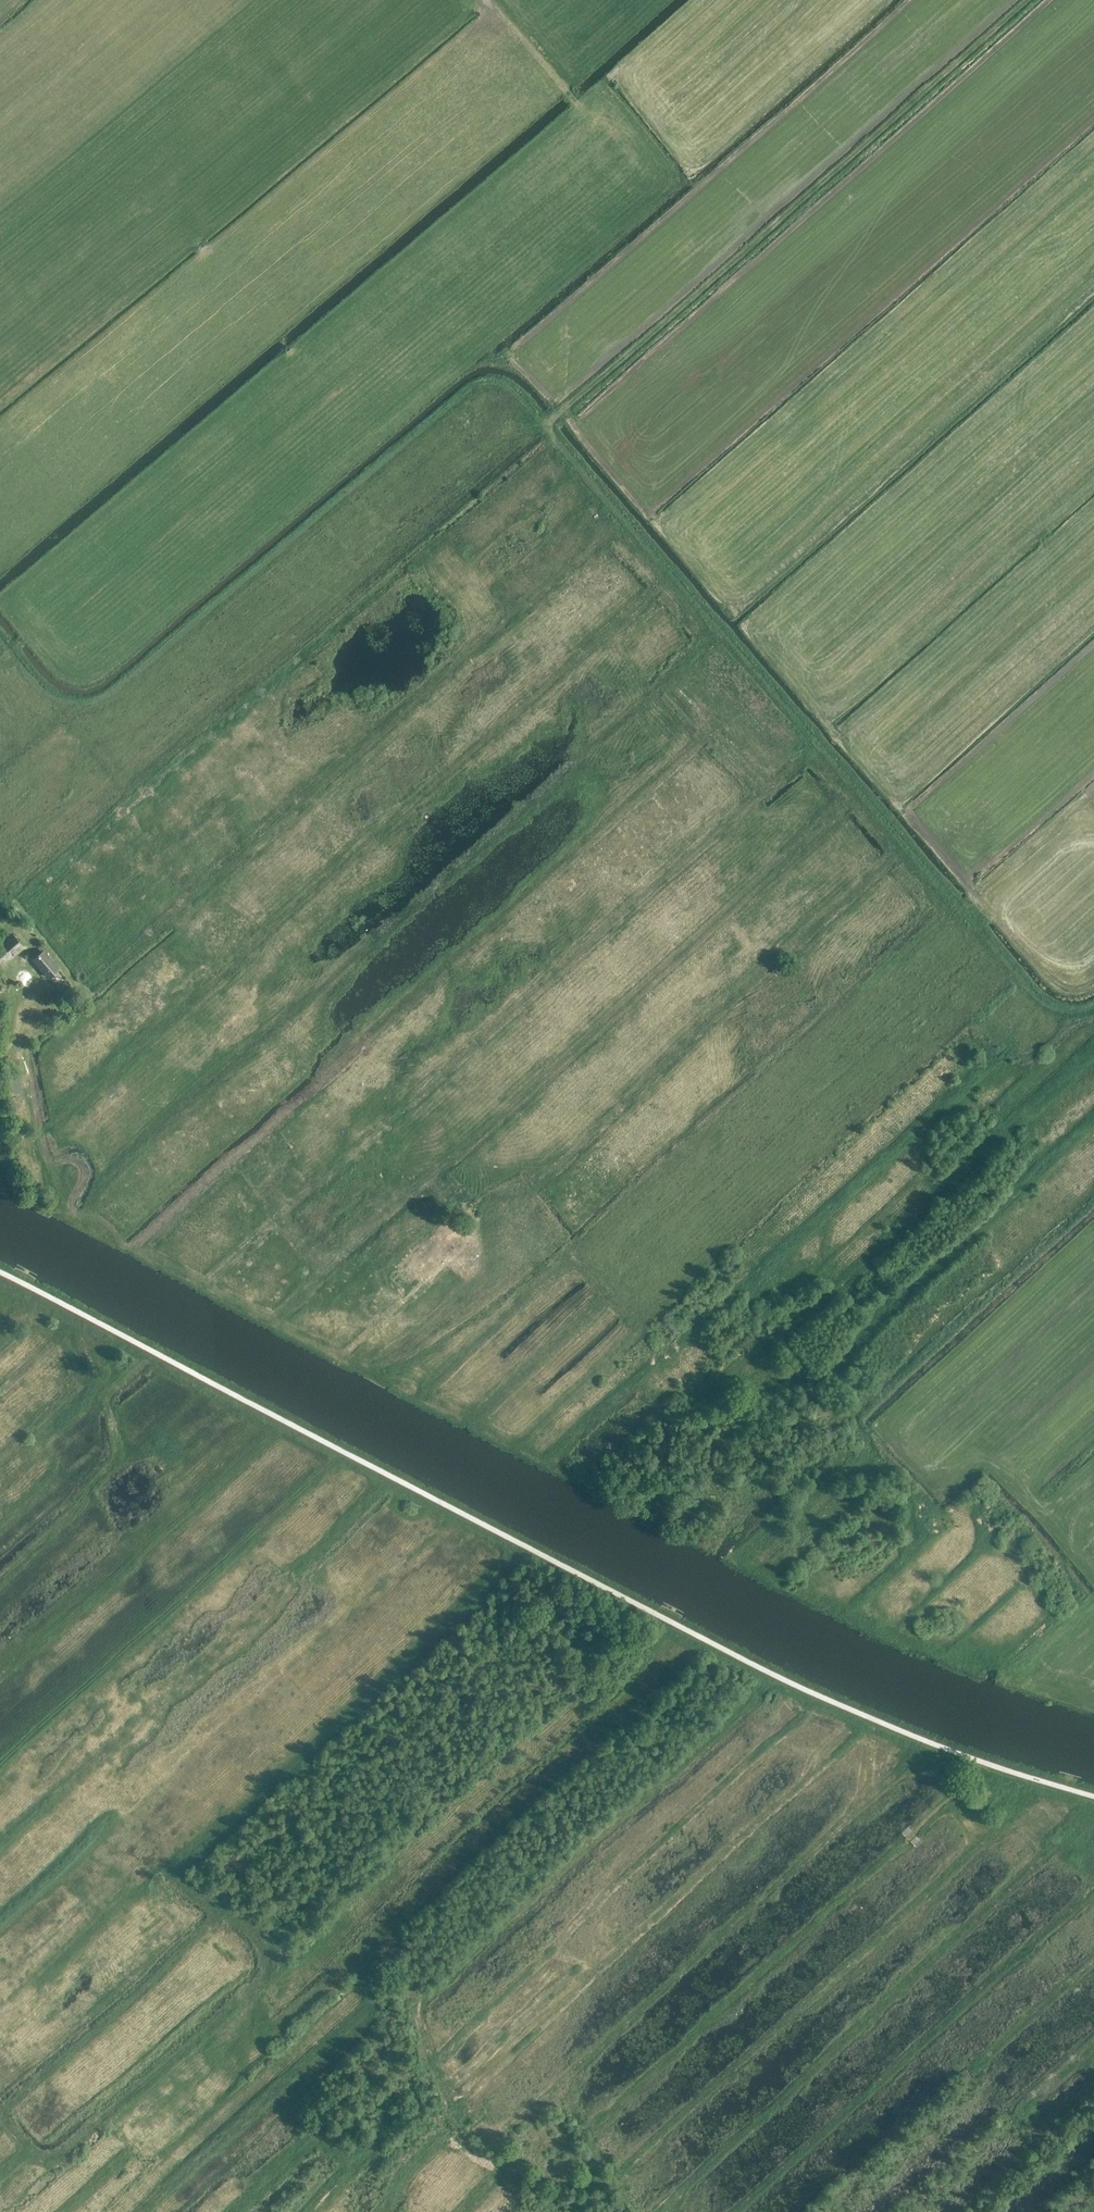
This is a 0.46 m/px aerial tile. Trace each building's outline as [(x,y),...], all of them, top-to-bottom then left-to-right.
[(0,948),(0,963),(9,956),(10,957),(22,946),(12,935),(0,946),(1,947),(0,948)] [(58,969),(43,952),(34,960),(48,977),(58,969)] [(15,1089),(19,1087),(13,1074),(8,1076),(15,1089)]
